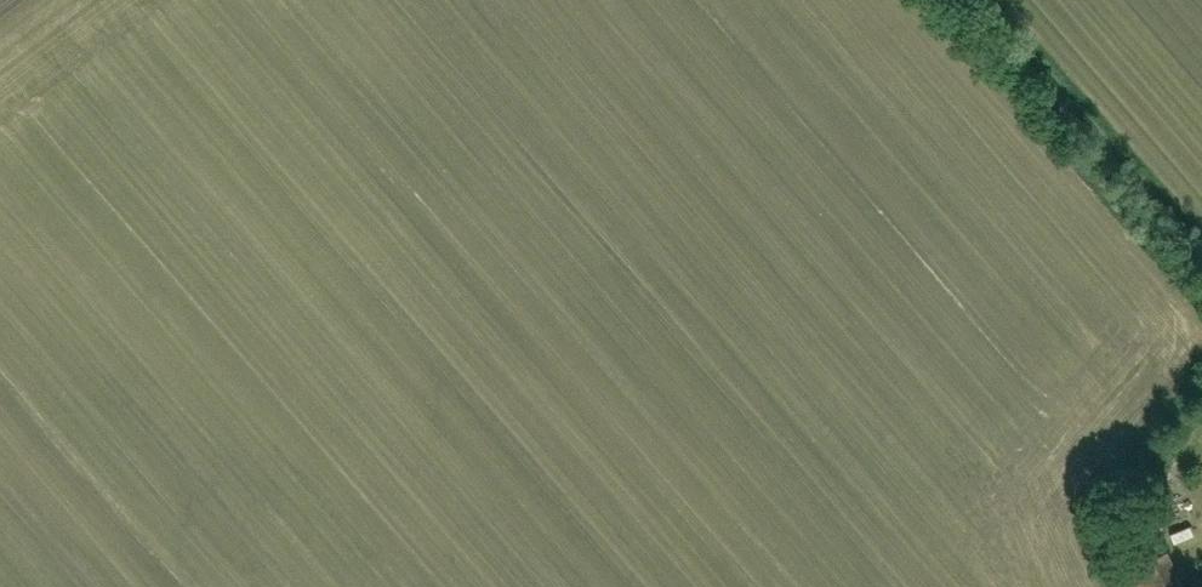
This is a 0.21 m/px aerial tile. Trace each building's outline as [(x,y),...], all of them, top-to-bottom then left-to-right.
[(1155,586),(1179,586),(1167,556),(1146,565),(1155,586)]
